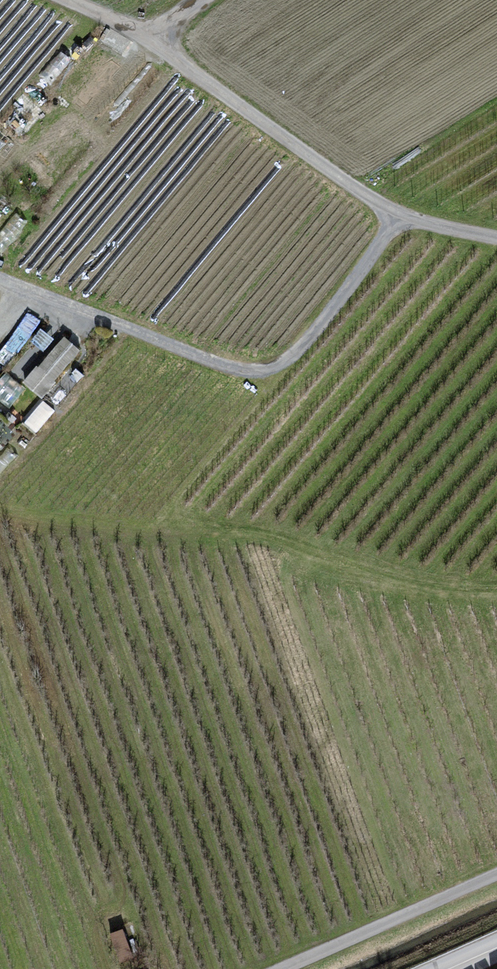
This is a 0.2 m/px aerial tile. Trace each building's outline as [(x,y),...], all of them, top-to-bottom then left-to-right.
[(42,391),(81,343),(62,328),(23,376),(42,391)]
